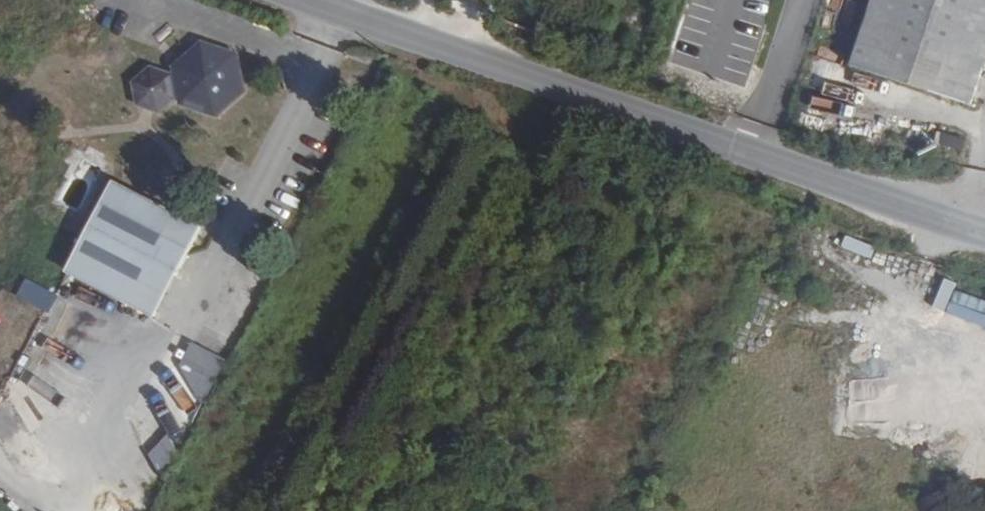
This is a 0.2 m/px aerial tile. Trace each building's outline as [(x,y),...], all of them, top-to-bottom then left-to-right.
[(853,67),(969,105),(984,56),(984,0),(874,0),(853,67)] [(215,111),(244,88),(237,55),(204,43),(178,64),(179,72),(168,73),(152,67),(135,80),(141,101),(158,108),(174,94),(182,93),(184,99),(215,111)] [(939,132),(936,144),(961,150),(963,138),(939,132)] [(134,294),(180,206),(119,173),(74,260),(134,294)] [(159,305),(203,218),(180,206),(134,294),(159,305)] [(14,295),(46,312),(55,294),(23,278),(14,295)] [(189,341),(171,376),(205,394),(223,359),(189,341)] [(165,436),(145,454),(161,471),(181,453),(165,436)]
